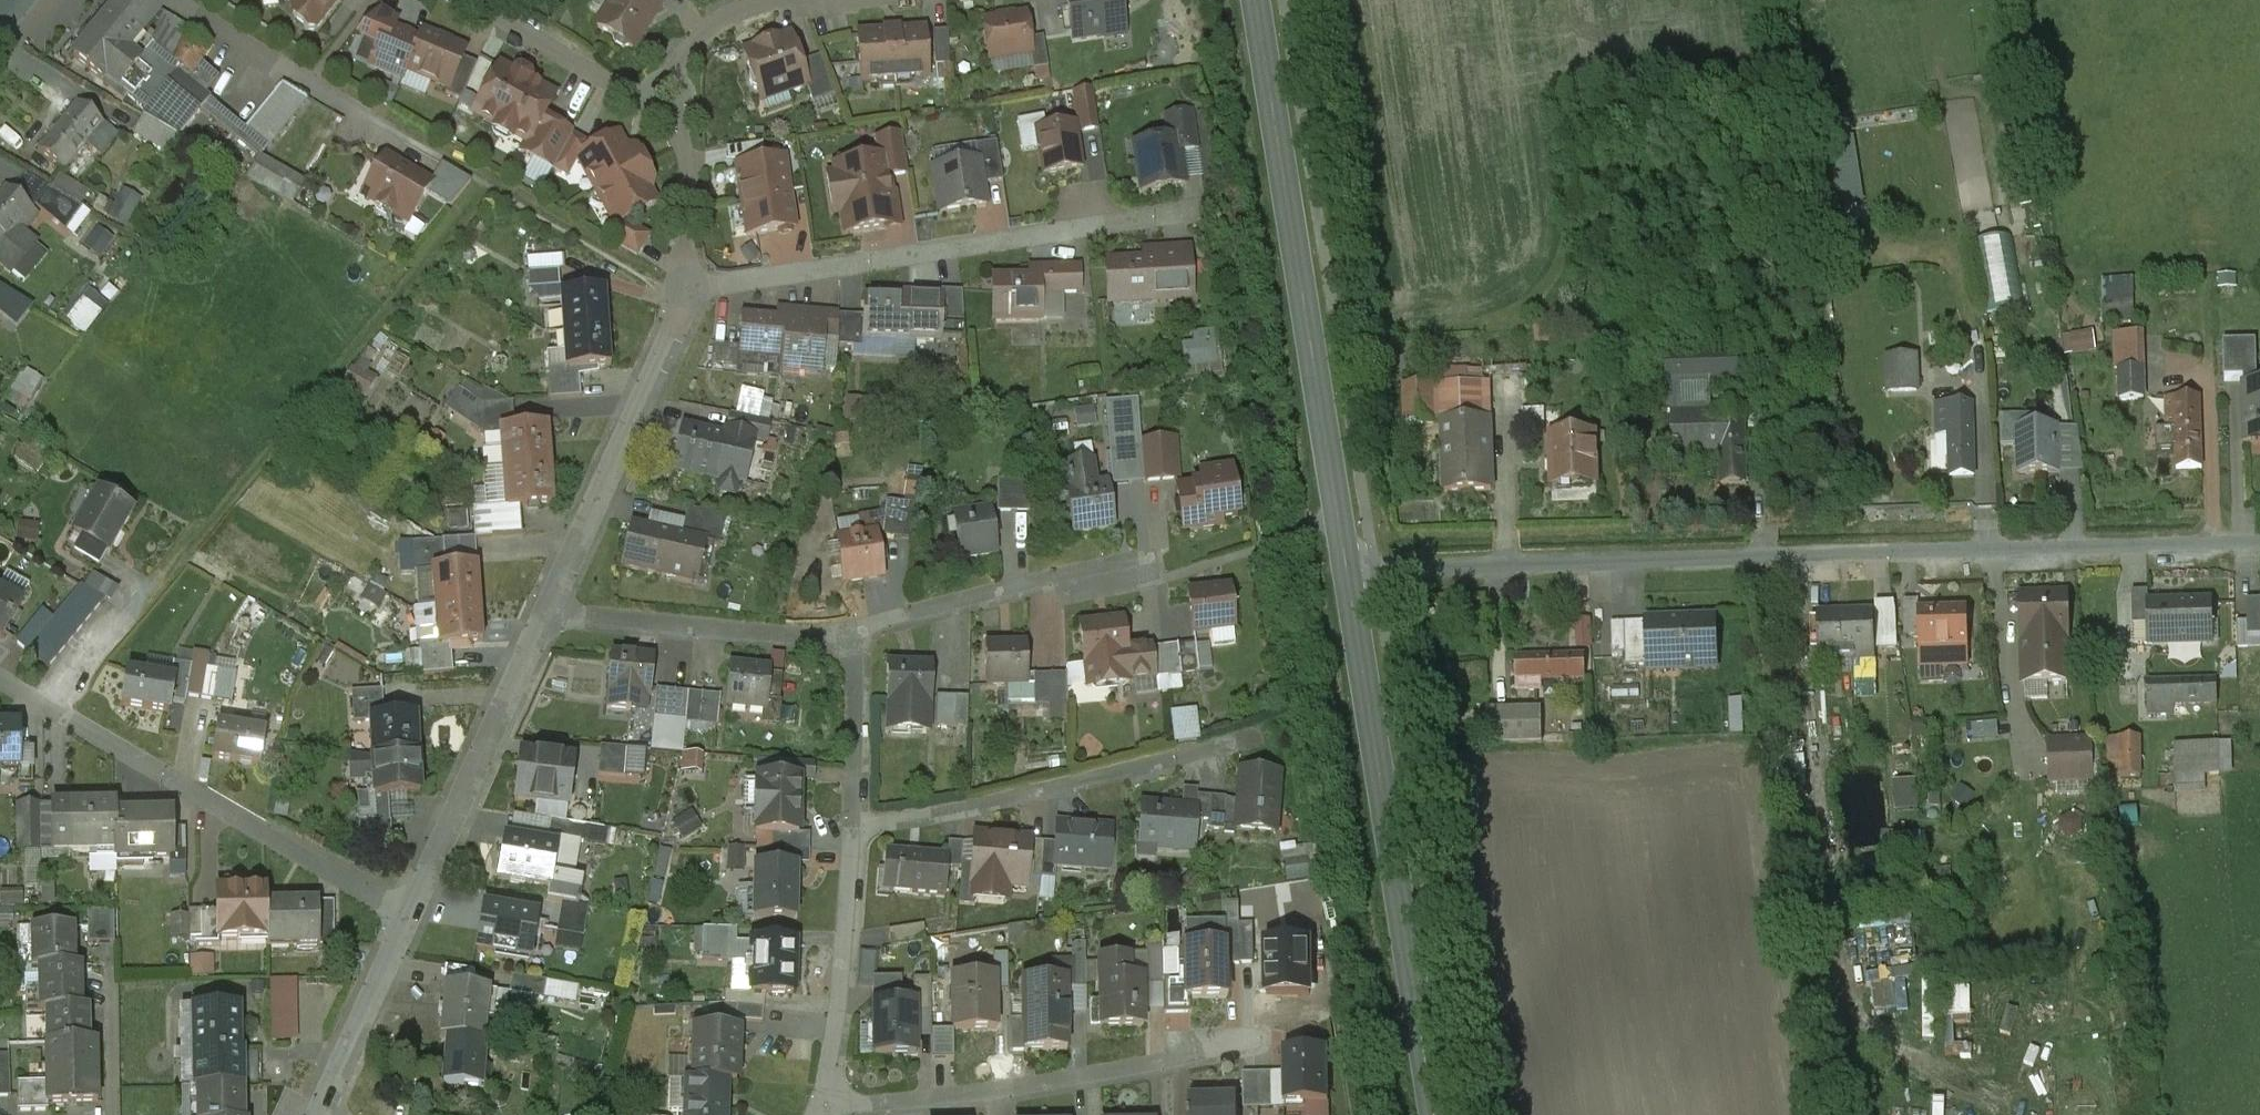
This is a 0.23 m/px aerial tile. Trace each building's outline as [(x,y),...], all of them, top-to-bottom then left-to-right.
[(146,0),(122,0),(89,41),(74,58),(125,100),(128,97),(147,113),(181,70),(168,63),(170,61),(188,30),(160,14),(161,12),(146,0)] [(301,0),(294,10),(295,20),(307,29),(317,28),(339,0),(301,0)] [(597,27),(614,37),(615,43),(624,49),(630,47),(633,49),(661,5),(652,0),(614,0),(597,27)] [(1074,40),(1105,35),(1109,30),(1123,28),(1119,0),(1068,0),(1074,40)] [(1012,15),(998,17),(999,20),(984,23),(990,61),(1031,54),(1033,54),(1030,40),(1026,16),(1013,18),(1012,15)] [(387,27),(373,21),(363,43),(378,49),(387,27)] [(420,41),(387,27),(378,49),(371,66),(404,80),(407,72),(407,71),(420,41)] [(212,44),(188,30),(170,61),(168,63),(181,70),(193,77),(201,63),(212,44)] [(901,33),(901,30),(883,31),(883,34),(859,35),(862,84),(894,82),(894,89),(896,89),(896,82),(928,80),(925,31),(901,33)] [(949,32),(934,33),(936,67),(950,66),(949,32)] [(466,51),(423,33),(420,41),(407,71),(407,72),(449,89),(450,89),(463,59),(466,51)] [(775,42),(774,40),(760,45),(760,48),(744,53),(752,75),(750,80),(753,89),(758,92),(761,101),(807,85),(808,85),(801,64),(791,37),(775,42)] [(1044,38),(1030,40),(1033,54),(1031,54),(1034,70),(1049,68),(1044,38)] [(835,95),(821,57),(801,64),(808,85),(807,85),(813,103),(835,95)] [(477,65),(463,59),(450,89),(449,89),(446,95),(461,101),(477,65)] [(147,113),(144,117),(180,138),(202,112),(260,159),(269,148),(246,130),(205,96),(220,78),(201,63),(193,77),(181,70),(147,113)] [(521,70),(516,72),(514,74),(500,67),(475,114),(496,125),(494,130),(495,135),(501,138),(506,136),(509,132),(527,142),(530,143),(543,119),(555,97),(530,83),(532,80),(530,75),(521,70)] [(308,100),(283,85),(246,130),(269,148),(308,100)] [(1093,90),(1075,93),(1081,132),(1099,129),(1093,90)] [(74,104),(38,148),(64,170),(86,144),(93,149),(107,132),(74,104)] [(1192,114),(1166,118),(1169,140),(1178,139),(1180,152),(1198,149),(1192,114)] [(180,138),(144,117),(135,132),(171,153),(180,138)] [(573,135),(543,119),(530,143),(527,142),(522,152),(553,170),(573,135)] [(1075,126),(1037,132),(1044,174),(1081,168),(1075,126)] [(573,135),(554,170),(568,177),(578,159),(580,158),(589,151),(586,144),(587,143),(573,135)] [(618,135),(589,151),(580,158),(598,191),(645,165),(636,150),(629,154),(618,135)] [(902,135),(875,139),(878,159),(886,158),(889,178),(893,177),(908,174),(902,135)] [(1169,140),(1142,144),(1144,162),(1138,163),(1142,192),(1185,185),(1180,152),(1178,139),(1169,140)] [(997,142),(976,145),(979,161),(980,161),(984,184),(1004,181),(997,142)] [(855,156),(838,159),(835,162),(836,166),(835,166),(837,175),(828,176),(832,201),(840,199),(846,234),(885,228),(880,197),(896,194),(893,177),(889,178),(886,158),(878,159),(859,162),(859,159),(855,156)] [(293,178),(260,159),(249,178),(282,197),(293,178)] [(431,185),(386,159),(364,197),(379,206),(377,209),(378,213),(388,219),(392,218),(394,215),(409,224),(427,193),(432,185),(431,185)] [(785,159),(737,166),(742,201),(790,194),(785,159)] [(979,161),(934,169),(941,212),(987,205),(984,184),(980,161),(979,161)] [(472,181),(443,164),(431,185),(432,185),(427,193),(451,206),(472,181)] [(645,165),(598,191),(616,224),(617,225),(625,220),(656,203),(646,184),(653,180),(645,165)] [(83,207),(49,188),(35,206),(65,230),(83,207)] [(0,197),(0,263),(12,273),(37,243),(25,233),(39,215),(7,189),(0,197)] [(790,194),(742,201),(748,236),(796,228),(790,194)] [(896,194),(880,197),(885,228),(885,230),(902,227),(896,194)] [(649,236),(627,223),(625,220),(617,225),(616,224),(608,238),(638,256),(649,236)] [(1189,247),(1177,248),(1178,274),(1191,273),(1189,247)] [(1177,248),(1153,250),(1154,260),(1155,276),(1178,274),(1177,248)] [(564,256),(528,259),(529,273),(560,271),(564,270),(564,256)] [(1154,260),(1108,263),(1110,304),(1192,299),(1191,273),(1178,274),(1155,276),(1154,260)] [(1064,267),(1041,268),(1041,278),(1041,294),(1064,294),(1064,267)] [(560,271),(529,273),(529,289),(538,289),(560,287),(561,287),(560,271)] [(1041,278),(995,279),(995,320),(1041,319),(1041,294),(1041,278)] [(9,321),(25,301),(0,287),(0,314),(9,321)] [(560,287),(538,289),(540,300),(556,298),(561,297),(561,294),(560,287)] [(911,299),(866,297),(865,316),(864,338),(893,339),(909,339),(909,340),(941,341),(941,337),(942,325),(943,290),(942,290),(941,294),(912,293),(911,299)] [(962,291),(943,290),(942,325),(965,325),(962,291)] [(605,291),(561,294),(561,297),(563,332),(608,329),(605,291)] [(788,319),(742,315),(739,356),(800,361),(799,371),(822,373),(825,338),(820,338),(822,311),(789,309),(788,319)] [(839,313),(822,311),(820,338),(825,338),(838,340),(839,316),(839,313)] [(865,316),(839,316),(838,340),(838,346),(864,347),(864,338),(865,316)] [(965,325),(942,325),(941,337),(965,338),(965,325)] [(608,329),(563,332),(565,352),(566,367),(566,370),(580,369),(611,367),(608,329)] [(893,339),(864,338),(864,347),(864,356),(893,357),(893,339)] [(2240,343),(2242,378),(2245,378),(2248,444),(2259,443),(2259,368),(2259,342),(2240,343)] [(2240,343),(2225,344),(2226,379),(2242,378),(2240,343)] [(2143,346),(2119,347),(2120,370),(2144,369),(2143,346)] [(566,367),(565,352),(547,353),(548,368),(566,367)] [(1743,353),(1707,354),(1708,382),(1743,381),(1743,353)] [(1699,355),(1667,356),(1669,408),(1682,408),(1681,383),(1700,382),(1699,355)] [(1916,357),(1888,358),(1889,392),(1917,391),(1916,357)] [(566,367),(548,368),(548,369),(549,369),(551,398),(550,399),(550,400),(583,397),(582,396),(581,396),(580,369),(566,370),(566,367)] [(2144,369),(2120,370),(2121,401),(2145,400),(2144,369)] [(1489,384),(1433,386),(1434,423),(1443,422),(1443,421),(1490,420),(1489,384)] [(1433,386),(1404,387),(1405,425),(1434,424),(1434,423),(1433,386)] [(482,405),(469,396),(472,427),(485,436),(482,405)] [(2200,398),(2166,399),(2167,430),(2176,429),(2177,470),(2203,469),(2200,398)] [(514,402),(482,405),(485,436),(502,435),(502,432),(515,431),(513,403),(514,403),(514,402)] [(1973,405),(1940,406),(1940,435),(1949,435),(1951,476),(1975,475),(1973,405)] [(1744,412),(1674,414),(1675,458),(1720,457),(1721,484),(1746,483),(1744,412)] [(771,423),(732,415),(729,429),(731,434),(754,439),(767,442),(771,423)] [(1139,416),(1108,419),(1110,454),(1129,453),(1142,452),(1142,447),(1139,416)] [(1492,491),(1490,420),(1443,421),(1443,422),(1445,493),(1492,491)] [(515,431),(502,432),(502,435),(505,470),(549,466),(547,430),(547,428),(515,431)] [(725,437),(685,428),(675,470),(719,479),(717,486),(720,493),(735,496),(740,490),(741,484),(744,485),(754,439),(731,434),(729,429),(725,437)] [(2057,429),(2018,430),(2020,474),(2058,473),(2057,429)] [(2078,429),(2057,429),(2058,473),(2084,472),(2078,429)] [(1595,434),(1551,435),(1552,488),(1597,487),(1595,434)] [(502,435),(485,436),(486,449),(483,452),(484,471),(505,470),(502,435)] [(1176,444),(1142,447),(1142,452),(1145,482),(1179,480),(1176,444)] [(1142,452),(1129,453),(1132,484),(1145,482),(1142,452)] [(1129,453),(1110,454),(1113,486),(1132,485),(1132,484),(1129,453)] [(1093,464),(1066,468),(1069,490),(1068,490),(1075,534),(1113,529),(1106,485),(1096,486),(1093,464)] [(549,466),(505,470),(508,505),(508,508),(521,507),(553,505),(553,503),(552,503),(549,466)] [(1209,484),(1177,488),(1184,532),(1222,527),(1221,519),(1238,516),(1231,469),(1208,473),(1209,484)] [(484,471),(483,471),(486,506),(508,505),(505,470),(484,471)] [(922,480),(908,478),(906,496),(920,497),(922,480)] [(1029,483),(999,482),(999,481),(998,481),(998,513),(999,513),(999,512),(1029,513),(1029,514),(1030,514),(1030,482),(1029,482),(1029,483)] [(98,493),(74,534),(76,536),(107,554),(109,555),(133,513),(98,493)] [(918,506),(888,503),(888,502),(887,502),(883,537),(884,537),(884,536),(914,539),(914,540),(915,541),(919,505),(918,505),(918,506)] [(486,506),(475,507),(477,538),(524,535),(524,534),(523,534),(521,507),(508,508),(508,505),(486,506)] [(447,507),(440,507),(443,541),(444,540),(449,540),(449,530),(447,514),(447,507)] [(727,517),(688,508),(681,537),(706,543),(720,546),(727,517)] [(991,511),(953,517),(960,560),(998,555),(991,511)] [(468,512),(447,514),(449,530),(469,528),(468,512)] [(671,535),(633,527),(633,526),(632,525),(623,567),(624,567),(624,566),(662,575),(662,576),(663,576),(672,535),(672,534),(671,534),(671,535)] [(876,534),(838,540),(845,584),(883,578),(876,534)] [(681,537),(672,535),(663,576),(696,584),(706,543),(681,537)] [(107,554),(76,536),(68,549),(99,567),(107,554)] [(449,540),(444,540),(446,568),(478,566),(476,538),(449,540)] [(443,541),(413,543),(413,544),(414,544),(416,572),(415,572),(415,573),(416,573),(433,572),(433,569),(446,568),(444,540),(443,541)] [(446,568),(433,569),(433,572),(436,607),(480,604),(478,566),(446,568)] [(433,572),(416,573),(418,608),(436,607),(433,572)] [(2,639),(22,604),(20,603),(30,585),(8,573),(0,586),(2,587),(0,590),(0,638),(2,639)] [(56,620),(29,652),(49,668),(105,600),(83,587),(56,620)] [(1229,587),(1189,592),(1193,634),(1234,629),(1229,587)] [(2147,592),(2131,593),(2132,626),(2152,626),(2152,602),(2147,602),(2147,592)] [(2066,595),(2022,596),(2023,640),(2068,639),(2066,595)] [(1919,601),(1905,601),(1906,636),(1920,635),(1919,613),(1920,613),(1919,601)] [(2212,601),(2152,602),(2152,626),(2152,646),(2213,645),(2212,601)] [(2248,602),(2248,623),(2237,623),(2238,648),(2259,647),(2259,602),(2248,602)] [(480,604),(436,607),(438,643),(438,646),(452,645),(483,642),(480,604)] [(43,609),(16,641),(29,652),(56,620),(43,609)] [(1920,613),(1919,613),(1920,635),(1921,670),(1968,668),(1966,611),(1920,613)] [(1873,614),(1818,616),(1819,662),(1875,660),(1873,614)] [(1716,620),(1645,622),(1645,623),(1647,667),(1647,673),(1718,670),(1716,620)] [(1122,621),(1081,625),(1086,666),(1088,688),(1130,683),(1126,661),(1122,621)] [(1647,667),(1645,623),(1625,624),(1627,668),(1647,667)] [(2068,639),(2023,640),(2024,684),(2069,682),(2068,639)] [(438,643),(420,644),(423,674),(423,675),(454,672),(452,645),(438,646),(438,643)] [(1195,643),(1178,645),(1182,676),(1199,674),(1195,643)] [(1027,644),(986,645),(987,687),(1028,686),(1027,644)] [(1178,645),(1164,647),(1167,677),(1182,676),(1178,645)] [(1164,647),(1150,648),(1154,679),(1167,677),(1164,647)] [(1150,648),(1132,651),(1135,681),(1154,679),(1150,648)] [(210,654),(194,652),(192,665),(193,666),(188,696),(201,698),(208,669),(210,654)] [(654,657),(613,653),(609,695),(633,697),(649,698),(649,699),(650,699),(654,657)] [(1585,656),(1515,658),(1516,691),(1542,690),(1542,681),(1586,680),(1585,656)] [(192,667),(175,664),(175,663),(174,662),(171,678),(176,679),(174,694),(187,696),(185,704),(186,704),(188,696),(193,666),(192,665),(192,667)] [(931,665),(890,664),(888,732),(912,732),(912,719),(930,719),(931,665)] [(772,669),(731,665),(727,707),(768,711),(772,669)] [(219,671),(208,669),(201,698),(214,701),(219,671)] [(171,678),(129,671),(128,670),(122,706),(123,706),(124,706),(169,713),(169,714),(170,714),(174,694),(176,679),(171,678)] [(237,674),(220,671),(220,670),(219,670),(219,671),(214,701),(214,702),(215,702),(215,701),(231,704),(231,705),(232,705),(238,673),(237,673),(237,674)] [(1053,674),(1034,675),(1035,707),(1054,706),(1053,674)] [(1066,706),(1065,674),(1053,674),(1054,706),(1066,706)] [(2216,681),(2147,683),(2148,716),(2174,715),(2174,707),(2217,706),(2216,681)] [(689,692),(657,689),(654,720),(686,723),(689,692)] [(383,691),(354,693),(355,723),(372,723),(371,720),(385,719),(383,691)] [(704,693),(689,692),(686,723),(701,725),(704,693)] [(722,695),(704,693),(701,725),(719,726),(722,695)] [(633,697),(609,695),(607,710),(631,712),(633,697)] [(969,698),(937,697),(936,727),(968,728),(969,698)] [(1542,743),(1542,712),(1489,713),(1489,745),(1542,743)] [(385,719),(371,720),(372,723),(374,758),(419,756),(416,717),(385,719)] [(265,732),(220,725),(220,724),(219,724),(213,759),(214,760),(214,759),(260,767),(259,767),(261,768),(267,732),(266,732),(265,732)] [(0,725),(0,768),(18,767),(19,767),(19,751),(18,725),(0,725)] [(2140,738),(2120,739),(2121,753),(2121,777),(2141,776),(2140,738)] [(2120,739),(2109,739),(2109,753),(2121,753),(2120,739)] [(2090,741),(2050,742),(2051,782),(2091,781),(2090,741)] [(2219,745),(2174,746),(2175,791),(2175,795),(2206,794),(2206,778),(2233,777),(2232,744),(2219,745)] [(629,749),(602,747),(599,775),(626,777),(627,774),(629,749)] [(647,750),(629,749),(627,774),(645,775),(647,750)] [(32,751),(19,751),(19,767),(18,767),(19,786),(32,786),(32,751)] [(574,761),(522,755),(516,801),(537,804),(538,797),(567,801),(566,807),(568,807),(574,761)] [(374,758),(368,759),(351,756),(353,782),(367,781),(368,794),(359,795),(361,824),(360,824),(360,825),(392,824),(392,823),(391,823),(389,796),(421,794),(419,756),(374,758)] [(1282,773),(1241,770),(1236,829),(1277,832),(1282,773)] [(799,781),(760,780),(758,834),(774,834),(798,835),(798,834),(799,781)] [(1198,789),(1183,788),(1182,807),(1196,808),(1197,796),(1198,789)] [(1197,796),(1196,808),(1198,808),(1197,820),(1210,821),(1212,797),(1197,796)] [(567,801),(538,797),(537,804),(536,817),(549,820),(566,823),(568,807),(566,807),(567,801)] [(1226,798),(1212,797),(1210,821),(1209,830),(1223,831),(1226,798)] [(98,805),(68,806),(68,805),(53,805),(53,851),(91,851),(116,850),(116,815),(116,804),(98,805)] [(1182,807),(1142,804),(1139,849),(1175,852),(1176,847),(1194,849),(1197,820),(1198,808),(1196,808),(1182,807)] [(40,805),(22,806),(23,851),(41,851),(40,805)] [(53,805),(40,805),(41,851),(53,851),(53,805)] [(171,814),(116,815),(116,850),(116,857),(170,857),(171,857),(171,829),(171,814)] [(566,823),(549,820),(546,837),(588,844),(590,827),(566,823)] [(392,824),(360,825),(361,842),(393,841),(392,824)] [(1111,828),(1058,824),(1057,843),(1055,866),(1056,866),(1108,870),(1111,828)] [(608,830),(590,827),(588,844),(605,847),(608,830)] [(186,828),(171,829),(171,857),(170,857),(170,864),(186,864),(186,828)] [(1919,831),(1887,833),(1888,844),(1889,860),(1921,857),(1919,831)] [(798,834),(798,835),(774,834),(773,849),(786,850),(810,850),(811,834),(798,834)] [(557,846),(507,838),(507,836),(506,836),(498,881),(499,881),(500,879),(549,888),(547,901),(562,904),(578,906),(579,904),(578,903),(582,882),(553,877),(558,845),(557,845),(557,846)] [(1031,840),(976,836),(973,864),(972,882),(977,882),(975,898),(1007,901),(1009,885),(1027,886),(1028,877),(1029,865),(1031,841),(1031,840)] [(1044,842),(1031,841),(1029,865),(1042,866),(1044,842)] [(964,843),(949,842),(948,855),(949,855),(948,867),(961,868),(962,863),(964,843)] [(1057,843),(1044,842),(1042,866),(1041,878),(1055,879),(1056,866),(1055,866),(1057,843)] [(116,850),(91,851),(91,872),(117,871),(116,857),(116,850)] [(810,850),(786,850),(785,864),(810,864),(810,850)] [(948,855),(886,850),(885,871),(891,872),(890,891),(946,896),(948,867),(949,855),(948,855)] [(973,864),(962,863),(961,868),(959,904),(975,905),(975,898),(977,882),(972,882),(973,864)] [(1042,866),(1029,865),(1028,877),(1041,878),(1042,866)] [(797,868),(756,867),(754,918),(795,919),(797,868)] [(237,892),(236,891),(218,891),(219,911),(219,938),(220,938),(240,937),(268,936),(268,901),(268,890),(266,890),(266,891),(237,892)] [(319,901),(268,901),(268,936),(268,948),(320,947),(320,946),(335,946),(334,925),(320,925),(319,902),(319,901)] [(334,925),(334,902),(319,902),(320,925),(334,925)] [(578,906),(562,904),(558,933),(584,937),(589,908),(578,906)] [(538,915),(485,907),(477,951),(496,954),(496,952),(529,957),(529,960),(530,960),(538,915)] [(206,945),(205,911),(189,911),(190,945),(206,945)] [(219,911),(205,911),(206,945),(220,945),(220,938),(219,938),(219,911)] [(115,912),(88,912),(88,944),(115,944),(115,912)] [(1220,922),(1186,923),(1186,946),(1213,946),(1213,940),(1220,939),(1220,922)] [(1240,924),(1226,924),(1226,939),(1240,939),(1240,924)] [(1254,964),(1253,924),(1240,924),(1240,939),(1241,964),(1254,964)] [(75,928),(31,928),(32,967),(38,967),(64,966),(76,966),(75,928)] [(737,930),(704,929),(703,962),(729,962),(729,946),(737,946),(737,943),(737,930)] [(1241,964),(1240,939),(1226,939),(1226,946),(1227,946),(1228,965),(1241,965),(1241,964)] [(795,944),(737,943),(737,946),(729,946),(729,962),(752,963),(751,993),(751,994),(766,994),(794,995),(795,944)] [(1163,952),(1162,944),(1146,944),(1146,953),(1147,953),(1147,952),(1163,952)] [(1309,944),(1267,945),(1268,996),(1310,995),(1309,944)] [(1186,946),(1185,946),(1186,978),(1186,997),(1191,997),(1228,996),(1228,965),(1227,946),(1213,946),(1186,946)] [(1085,951),(1073,951),(1073,963),(1085,963),(1085,951)] [(1164,979),(1163,952),(1147,952),(1147,953),(1148,986),(1164,986),(1164,979)] [(1008,955),(993,955),(994,978),(995,978),(995,991),(1009,991),(1008,955)] [(1130,980),(1129,961),(1100,961),(1101,1027),(1144,1027),(1143,980),(1130,980)] [(1086,988),(1085,963),(1073,963),(1071,964),(1072,988),(1086,988)] [(64,966),(38,967),(39,989),(26,990),(26,991),(27,1011),(39,1011),(39,1010),(46,1010),(83,1009),(83,966),(76,966),(64,966)] [(32,967),(19,967),(19,991),(26,991),(26,990),(39,989),(38,967),(32,967)] [(547,982),(512,976),(510,993),(544,999),(547,982)] [(994,978),(953,979),(954,1030),(996,1029),(995,991),(995,978),(994,978)] [(1186,997),(1186,978),(1164,979),(1164,986),(1164,1014),(1191,1013),(1191,997),(1186,997)] [(902,979),(874,979),(874,1004),(894,1004),(894,992),(902,992),(902,979)] [(932,1014),(931,979),(914,980),(914,1004),(916,1004),(916,1015),(932,1014)] [(1067,981),(1024,982),(1024,1003),(1026,1003),(1026,1020),(1026,1028),(1028,1028),(1028,1051),(1067,1050),(1067,1015),(1067,988),(1067,981)] [(491,989),(445,985),(440,1038),(449,1039),(485,1042),(491,989)] [(1087,1015),(1086,988),(1072,988),(1067,988),(1067,1015),(1087,1015)] [(751,993),(726,992),(725,1004),(739,1006),(764,1008),(766,994),(751,994),(751,993)] [(874,1004),(874,1005),(874,1055),(916,1055),(916,1015),(916,1004),(914,1004),(894,1004),(874,1004)] [(764,1008),(739,1006),(737,1020),(762,1022),(764,1008)] [(241,1008),(192,1009),(193,1088),(196,1088),(245,1087),(245,1051),(242,1051),(241,1008)] [(83,1009),(46,1010),(47,1044),(91,1043),(90,1009),(83,1009)] [(1026,1028),(1026,1020),(1010,1020),(1010,1052),(1028,1051),(1028,1028),(1026,1028)] [(954,1030),(932,1030),(932,1059),(954,1059),(954,1030)] [(738,1032),(696,1031),(694,1082),(728,1083),(736,1083),(738,1032)] [(485,1042),(449,1039),(445,1083),(464,1085),(464,1084),(481,1086),(485,1042)] [(91,1043),(47,1044),(47,1083),(47,1104),(49,1104),(98,1103),(98,1043),(91,1043)] [(1328,1050),(1283,1051),(1284,1104),(1306,1104),(1329,1103),(1328,1050)] [(0,1055),(0,1071),(10,1071),(10,1054),(0,1055)] [(10,1097),(10,1071),(0,1071),(0,1097),(10,1097)] [(1259,1108),(1259,1073),(1243,1074),(1244,1109),(1259,1108)] [(1273,1073),(1259,1073),(1259,1108),(1274,1108),(1273,1073)] [(687,1082),(671,1081),(670,1107),(673,1111),(684,1112),(685,1104),(686,1104),(687,1082)] [(687,1082),(686,1104),(685,1104),(684,1112),(684,1114),(727,1114),(728,1083),(694,1082),(687,1082)] [(47,1104),(47,1083),(18,1084),(18,1111),(49,1111),(49,1104),(47,1104)] [(196,1088),(197,1114),(245,1114),(245,1087),(196,1088)] [(1237,1098),(1190,1099),(1190,1114),(1238,1114),(1237,1098)] [(1329,1103),(1306,1104),(1306,1114),(1329,1114),(1329,1103)]
